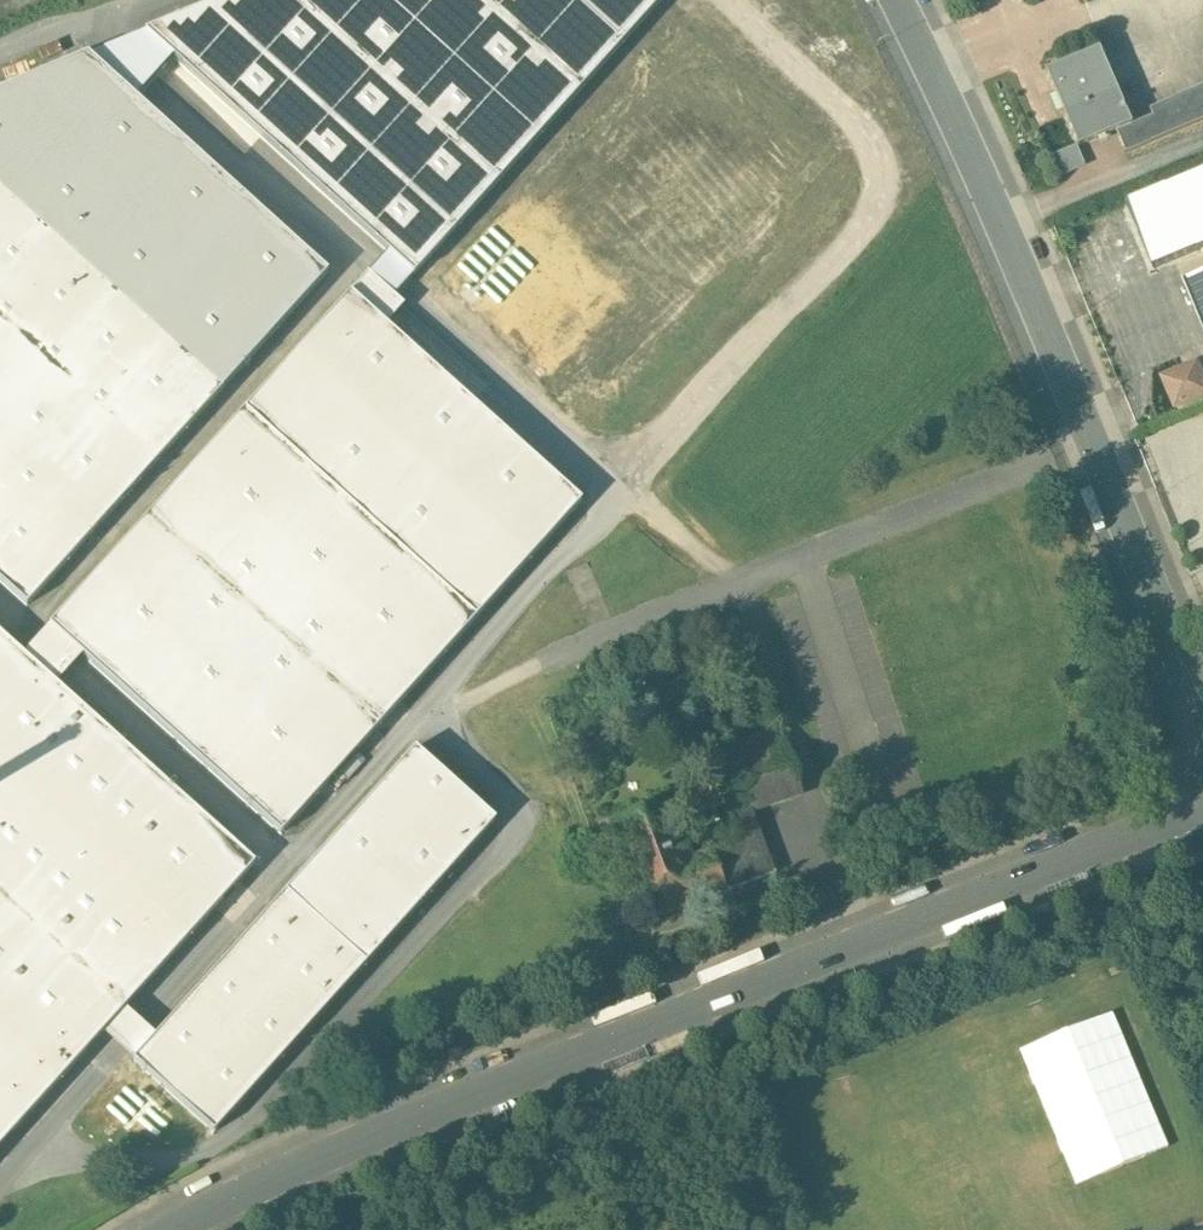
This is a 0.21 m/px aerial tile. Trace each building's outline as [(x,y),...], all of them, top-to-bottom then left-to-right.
[(148,26),(415,268),(659,0),(212,0),(148,26)] [(1098,46),(1043,67),(1076,144),(1114,128),(1128,122),(1098,46)] [(0,91),(0,580),(27,605),(326,274),(86,57),(0,91)] [(1114,128),(1123,150),(1202,115),(1202,82),(1149,105),(1153,112),(1128,122),(1114,128)] [(1067,171),(1090,161),(1082,142),(1059,152),(1067,171)] [(1179,244),(1202,235),(1202,171),(1157,188),(1179,244)] [(1182,280),(1202,329),(1202,272),(1182,280)] [(409,309),(368,273),(54,623),(285,828),(583,496),(393,327),(409,309)] [(1164,373),(1179,408),(1202,398),(1202,356),(1164,373)] [(0,628),(0,1142),(253,854),(0,628)] [(706,747),(727,815),(751,808),(800,792),(778,724),(706,747)] [(493,819),(415,749),(134,1059),(212,1129),(493,819)] [(669,800),(607,822),(642,917),(723,890),(708,848),(688,855),(669,800)] [(735,838),(708,848),(723,890),(774,871),(751,808),(727,815),(735,838)]
